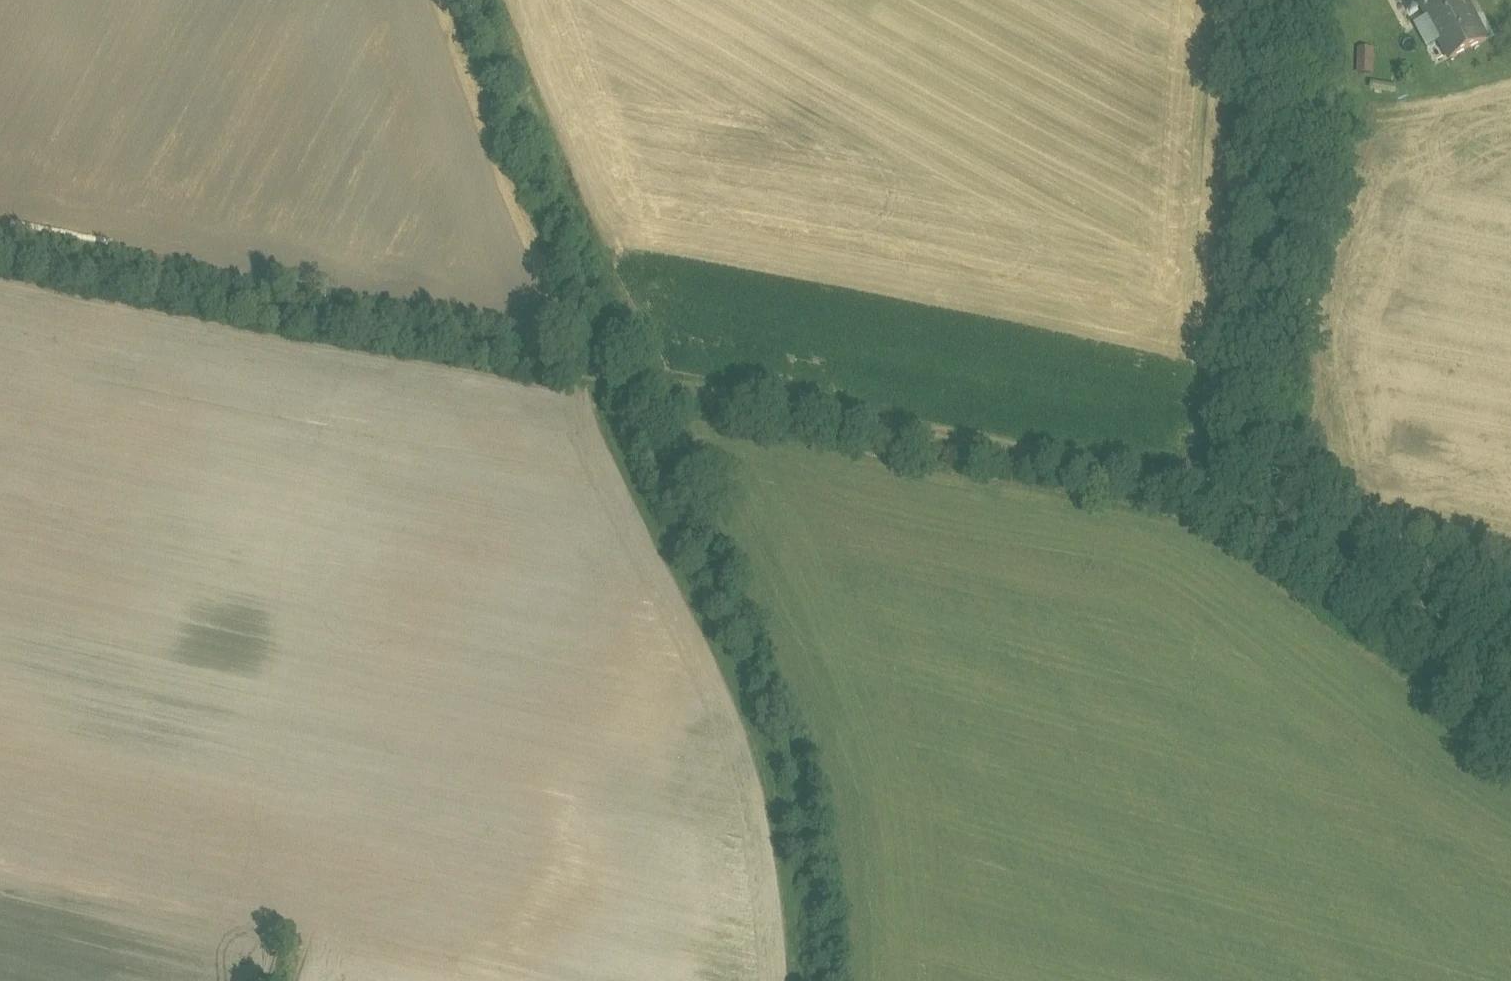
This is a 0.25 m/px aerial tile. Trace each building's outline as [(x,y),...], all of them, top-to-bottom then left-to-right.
[(1450,59),(1487,40),(1466,0),(1420,0),(1450,59)] [(1375,48),(1359,49),(1360,75),(1376,75),(1375,48)]
